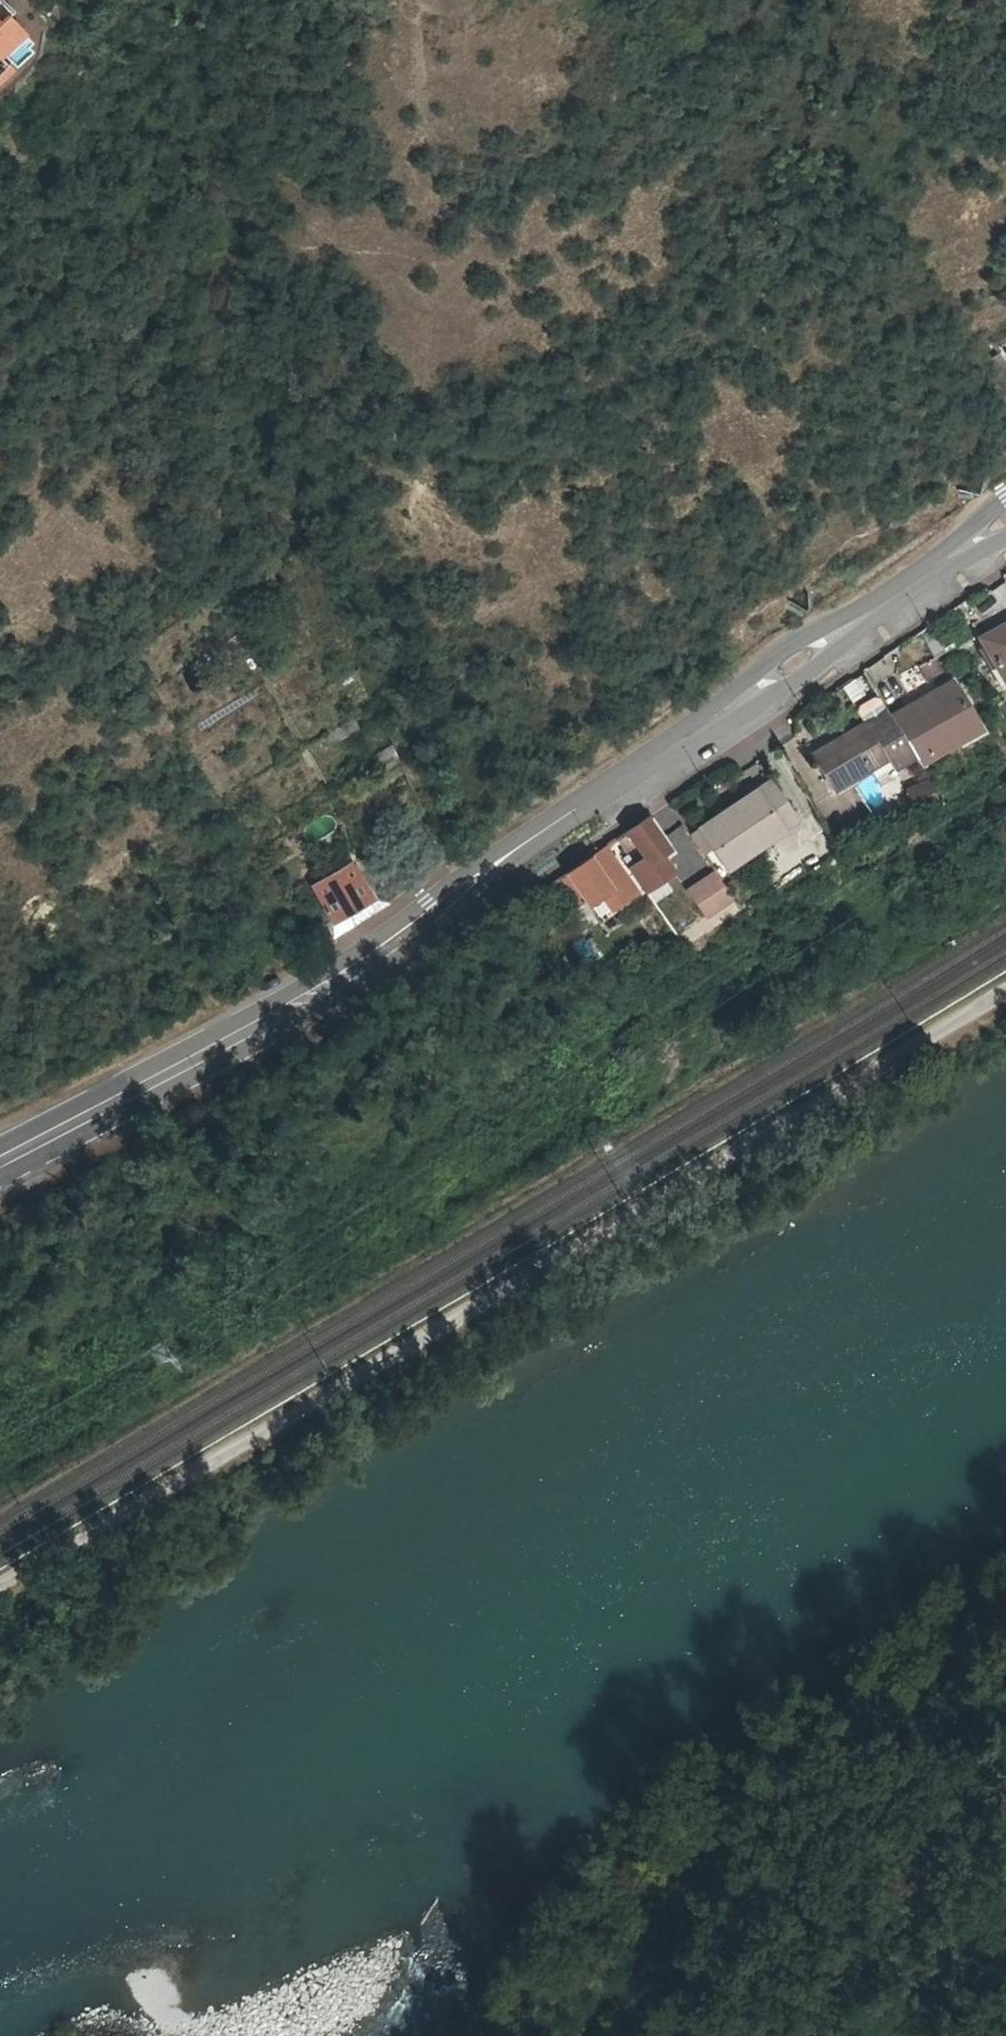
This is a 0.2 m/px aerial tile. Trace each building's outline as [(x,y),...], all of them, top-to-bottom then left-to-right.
[(18,70),(6,56),(29,35),(13,17),(19,10),(9,0),(0,0),(0,87),(18,70)] [(979,641),(1004,684),(1005,683),(1005,625),(979,641)] [(944,672),(936,659),(920,669),(927,682),(944,672)] [(979,728),(950,680),(932,691),(958,740),(979,728)] [(889,715),(913,756),(917,763),(958,740),(932,691),(889,715)] [(861,715),(868,727),(889,715),(883,703),(877,702),(863,710),(861,715)] [(889,715),(868,727),(888,762),(892,768),(913,756),(889,715)] [(888,762),(868,727),(816,756),(836,792),(872,771),(888,762)] [(888,762),(872,771),(882,790),(898,780),(892,768),(888,762)] [(927,781),(905,785),(908,800),(931,795),(927,781)] [(794,819),(769,782),(690,835),(715,872),(794,819)] [(647,819),(626,833),(639,853),(633,857),(642,869),(668,852),(647,819)] [(639,853),(626,833),(620,837),(633,857),(639,853)] [(590,857),(566,873),(571,880),(576,889),(600,873),(590,857)] [(353,861),(310,882),(336,934),(349,926),(376,907),(353,861)] [(560,875),(565,884),(571,880),(566,873),(560,875)] [(611,890),(600,873),(576,889),(588,906),(611,890)] [(715,873),(694,888),(710,916),(733,900),(715,873)] [(570,892),(576,889),(571,880),(565,884),(570,892)] [(710,916),(694,888),(689,890),(707,917),(710,916)]
